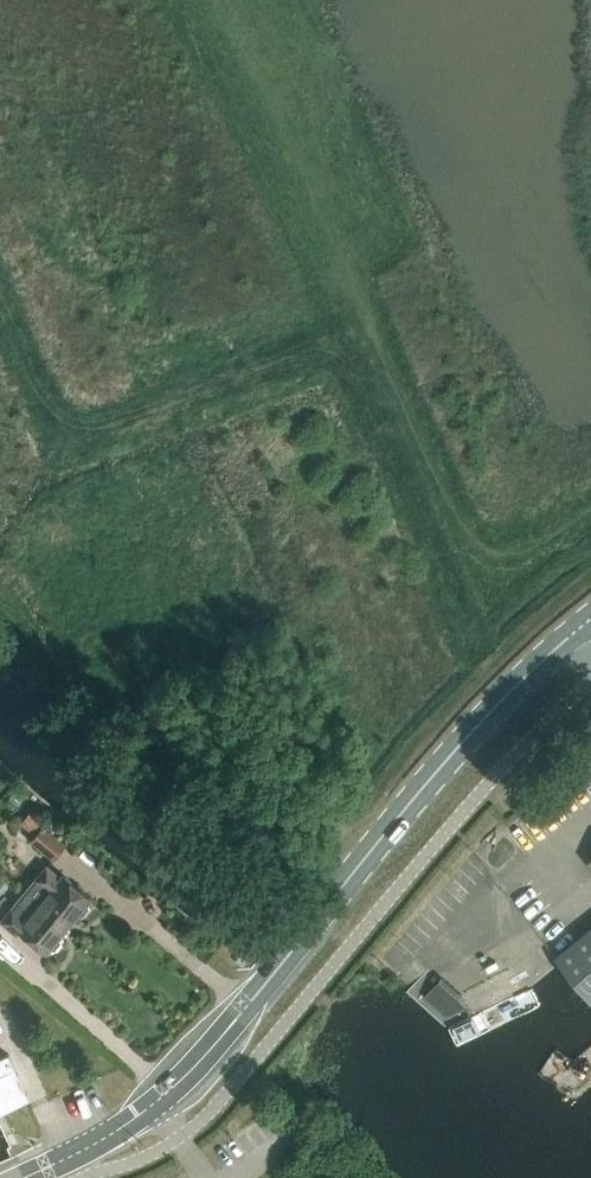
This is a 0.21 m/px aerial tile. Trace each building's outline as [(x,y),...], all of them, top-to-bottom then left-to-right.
[(66,842),(61,839),(43,824),(29,839),(52,859),(66,842)] [(63,873),(60,876),(47,864),(35,878),(49,889),(38,903),(66,927),(91,897),(63,873)] [(16,931),(19,927),(47,950),(66,927),(38,903),(24,892),(12,906),(1,919),(16,931)] [(555,955),(560,962),(590,1000),(590,926),(555,955)] [(3,1109),(21,1100),(19,1095),(28,1092),(9,1052),(0,1056),(0,1077),(1,1079),(0,1080),(0,1103),(3,1109)] [(274,1122),(262,1130),(274,1147),(286,1139),(274,1122)]
